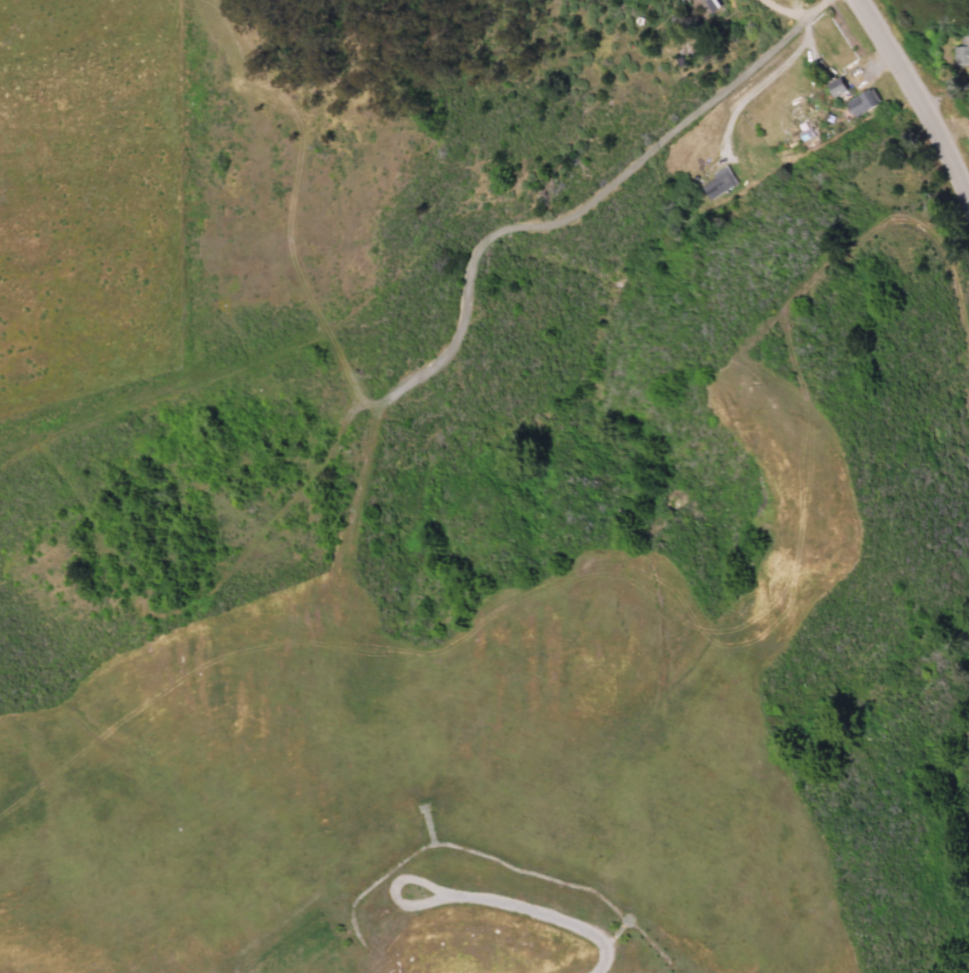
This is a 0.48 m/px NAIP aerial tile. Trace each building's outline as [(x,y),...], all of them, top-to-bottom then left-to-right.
[(719,7),(715,0),(699,0),(708,14),(719,7)] [(962,36),(963,46),(953,47),(955,64),(968,63),(968,35),(962,36)] [(832,97),(846,90),(840,77),(825,83),(832,97)] [(844,102),(852,117),(880,102),(871,87),(844,102)] [(705,197),(735,185),(727,165),(710,172),(712,179),(699,184),(705,197)]
